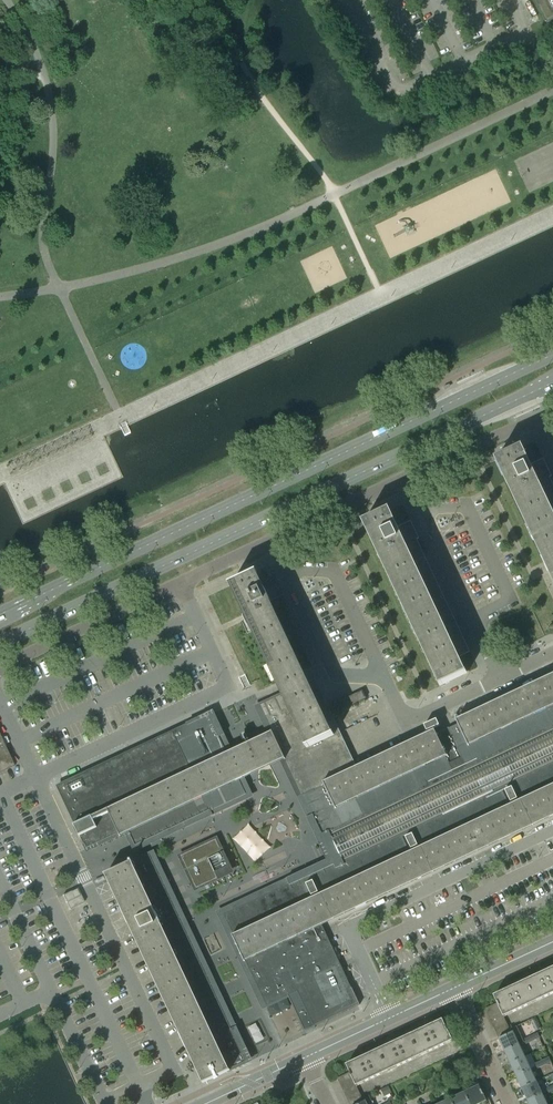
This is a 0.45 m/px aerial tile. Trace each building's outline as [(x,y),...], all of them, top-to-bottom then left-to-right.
[(548,25),(552,23),(552,0),(535,0),(548,25)] [(550,477),(546,479),(537,461),(531,464),(531,465),(523,449),(524,448),(523,448),(520,449),(499,459),(496,461),(505,480),(544,562),(552,581),(552,484),(550,477)] [(423,552),(417,539),(413,541),(405,524),(398,527),(391,511),(364,524),(440,685),(467,673),(459,657),(470,652),(447,602),(426,558),(423,552)] [(231,586),(276,681),(303,669),(271,601),(276,598),(284,595),(278,583),(271,587),(265,589),(258,573),(231,586)] [(278,685),(282,695),(285,693),(287,697),(311,686),(305,673),(303,669),(276,681),(278,685)] [(458,723),(447,728),(436,733),(433,735),(430,736),(357,771),(316,683),(311,686),(287,697),(285,693),(282,695),(273,699),(259,706),(272,732),(284,758),(311,814),(314,821),(323,840),(330,837),(334,835),(346,829),(457,777),(467,772),(552,732),(552,678),(458,723)] [(352,705),(366,698),(363,690),(348,698),(352,705)] [(209,716),(209,715),(58,786),(76,824),(92,816),(94,820),(98,828),(81,836),(87,848),(94,845),(116,835),(119,833),(128,829),(128,831),(136,847),(165,833),(165,832),(246,795),(239,780),(237,777),(238,776),(227,754),(209,716)] [(424,725),(427,731),(428,731),(431,730),(440,726),(437,720),(424,725)] [(467,772),(457,777),(346,829),(334,835),(330,837),(323,840),(328,852),(334,863),(347,857),(445,811),(488,790),(506,782),(552,760),(552,732),(467,772)] [(0,737),(0,773),(14,766),(0,737)] [(362,1009),(355,993),(323,925),(527,829),(552,817),(552,760),(506,782),(488,790),(445,811),(347,857),(334,863),(294,882),(227,913),(237,934),(234,935),(246,961),(266,1006),(298,991),(314,1027),(338,1016),(339,1020),(362,1009)] [(219,851),(214,839),(179,855),(195,888),(216,878),(232,871),(222,850),(219,851)] [(133,862),(108,874),(199,1067),(206,1082),(228,1072),(226,1067),(229,1066),(246,1058),(171,899),(150,855),(133,862)] [(235,873),(244,871),(242,863),(233,865),(235,873)] [(70,892),(63,895),(70,909),(84,903),(80,894),(77,888),(70,892)] [(552,995),(552,994),(552,968),(545,972),(544,970),(541,971),(542,973),(552,995)] [(536,1002),(552,995),(542,973),(541,971),(539,972),(540,974),(526,981),(536,1002)] [(511,988),(521,1009),(536,1002),(526,981),(513,987),(512,985),(509,986),(511,988)] [(504,1017),(521,1009),(511,988),(509,986),(507,987),(508,989),(494,996),(497,1001),(497,1003),(499,1006),(500,1009),(503,1015),(504,1017)] [(485,1009),(488,1015),(500,1009),(499,1006),(497,1003),(485,1009)] [(491,1021),(503,1015),(500,1009),(488,1015),(491,1021)] [(491,1021),(493,1027),(506,1021),(504,1017),(503,1015),(491,1021)] [(427,1027),(437,1049),(453,1041),(449,1031),(447,1027),(443,1020),(429,1026),(428,1024),(426,1025),(427,1027)] [(509,1027),(506,1021),(493,1027),(496,1033),(509,1027)] [(421,1056),(437,1049),(427,1027),(426,1025),(423,1026),(424,1029),(411,1035),(421,1056)] [(510,1030),(511,1032),(499,1038),(505,1051),(519,1044),(524,1042),(525,1044),(532,1041),(530,1037),(523,1040),(517,1026),(510,1030)] [(496,1033),(499,1038),(511,1032),(510,1030),(509,1027),(496,1033)] [(530,1037),(532,1041),(540,1037),(538,1033),(530,1037)] [(395,1042),(405,1064),(421,1056),(411,1035),(398,1041),(397,1039),(394,1040),(395,1042)] [(389,1071),(405,1064),(395,1042),(394,1040),(391,1041),(392,1044),(379,1050),(389,1071)] [(505,1051),(511,1064),(525,1057),(519,1044),(505,1051)] [(363,1057),(373,1079),(389,1071),(379,1050),(366,1056),(365,1054),(362,1055),(363,1057)] [(352,1076),(353,1078),(355,1083),(357,1086),(373,1079),(363,1057),(362,1055),(360,1056),(361,1058),(347,1065),(350,1071),(350,1072),(352,1076)] [(530,1069),(525,1057),(511,1064),(516,1075),(530,1069)] [(516,1075),(522,1088),(536,1081),(530,1069),(516,1075)] [(338,1078),(340,1084),(353,1078),(352,1076),(350,1072),(338,1078)] [(353,1078),(340,1084),(343,1089),(355,1083),(353,1078)] [(536,1081),(522,1088),(528,1100),(542,1093),(547,1091),(548,1094),(552,1091),(552,1086),(546,1089),(544,1085),(539,1087),(536,1081)] [(355,1083),(343,1089),(346,1095),(358,1090),(357,1086),(355,1083)] [(471,1103),(480,1103),(487,1101),(480,1085),(465,1092),(471,1103)] [(358,1090),(346,1095),(349,1101),(361,1096),(358,1090)] [(453,1103),(471,1103),(465,1092),(451,1099),(453,1103)] [(530,1103),(547,1103),(542,1093),(528,1100),(530,1103)] [(364,1101),(359,1103),(373,1103),(369,1095),(363,1099),(364,1101)] [(349,1101),(350,1103),(359,1103),(364,1101),(363,1099),(361,1096),(349,1101)]
